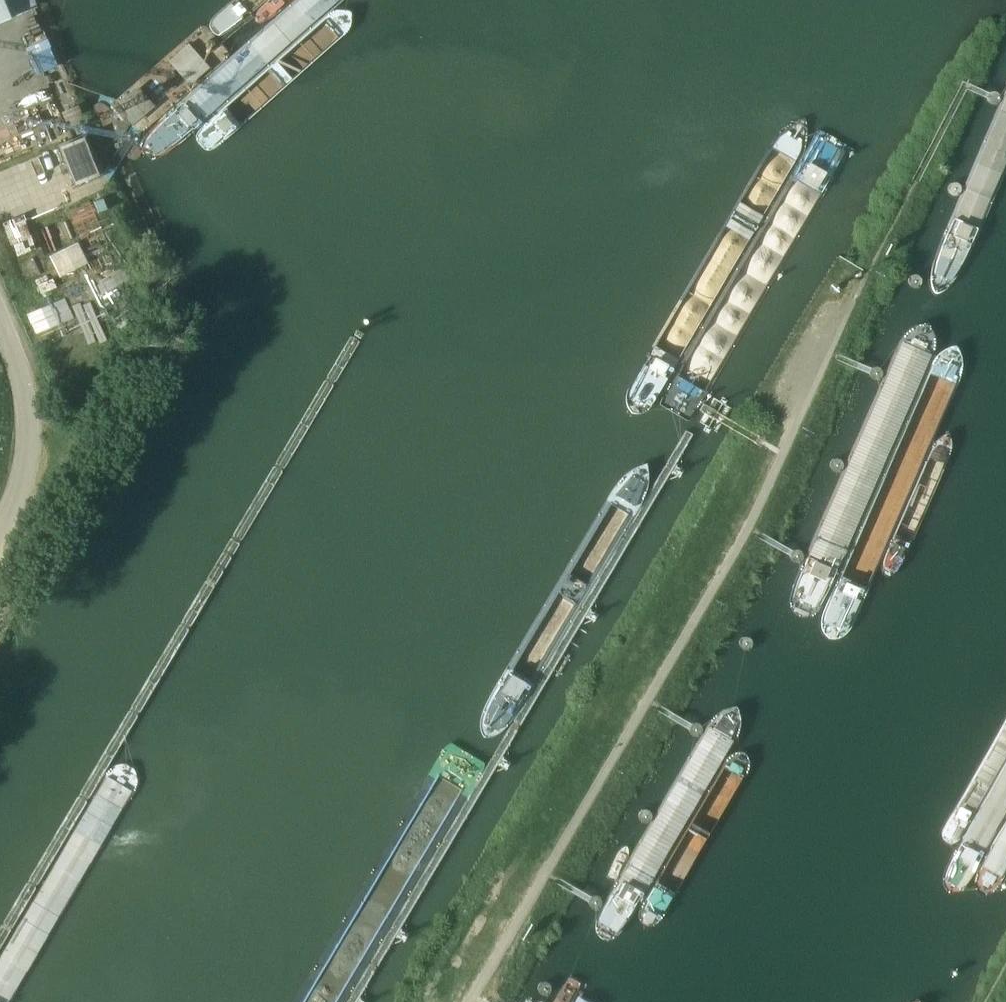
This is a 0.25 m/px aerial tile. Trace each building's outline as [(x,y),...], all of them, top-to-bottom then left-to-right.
[(10,18),(3,0),(0,0),(0,22),(10,18)] [(28,46),(35,72),(56,66),(49,40),(28,46)] [(85,137),(62,147),(77,184),(100,175),(85,137)] [(64,299),(35,311),(45,335),(74,323),(64,299)] [(564,1001),(588,1001),(591,996),(572,986),(564,1001)]
